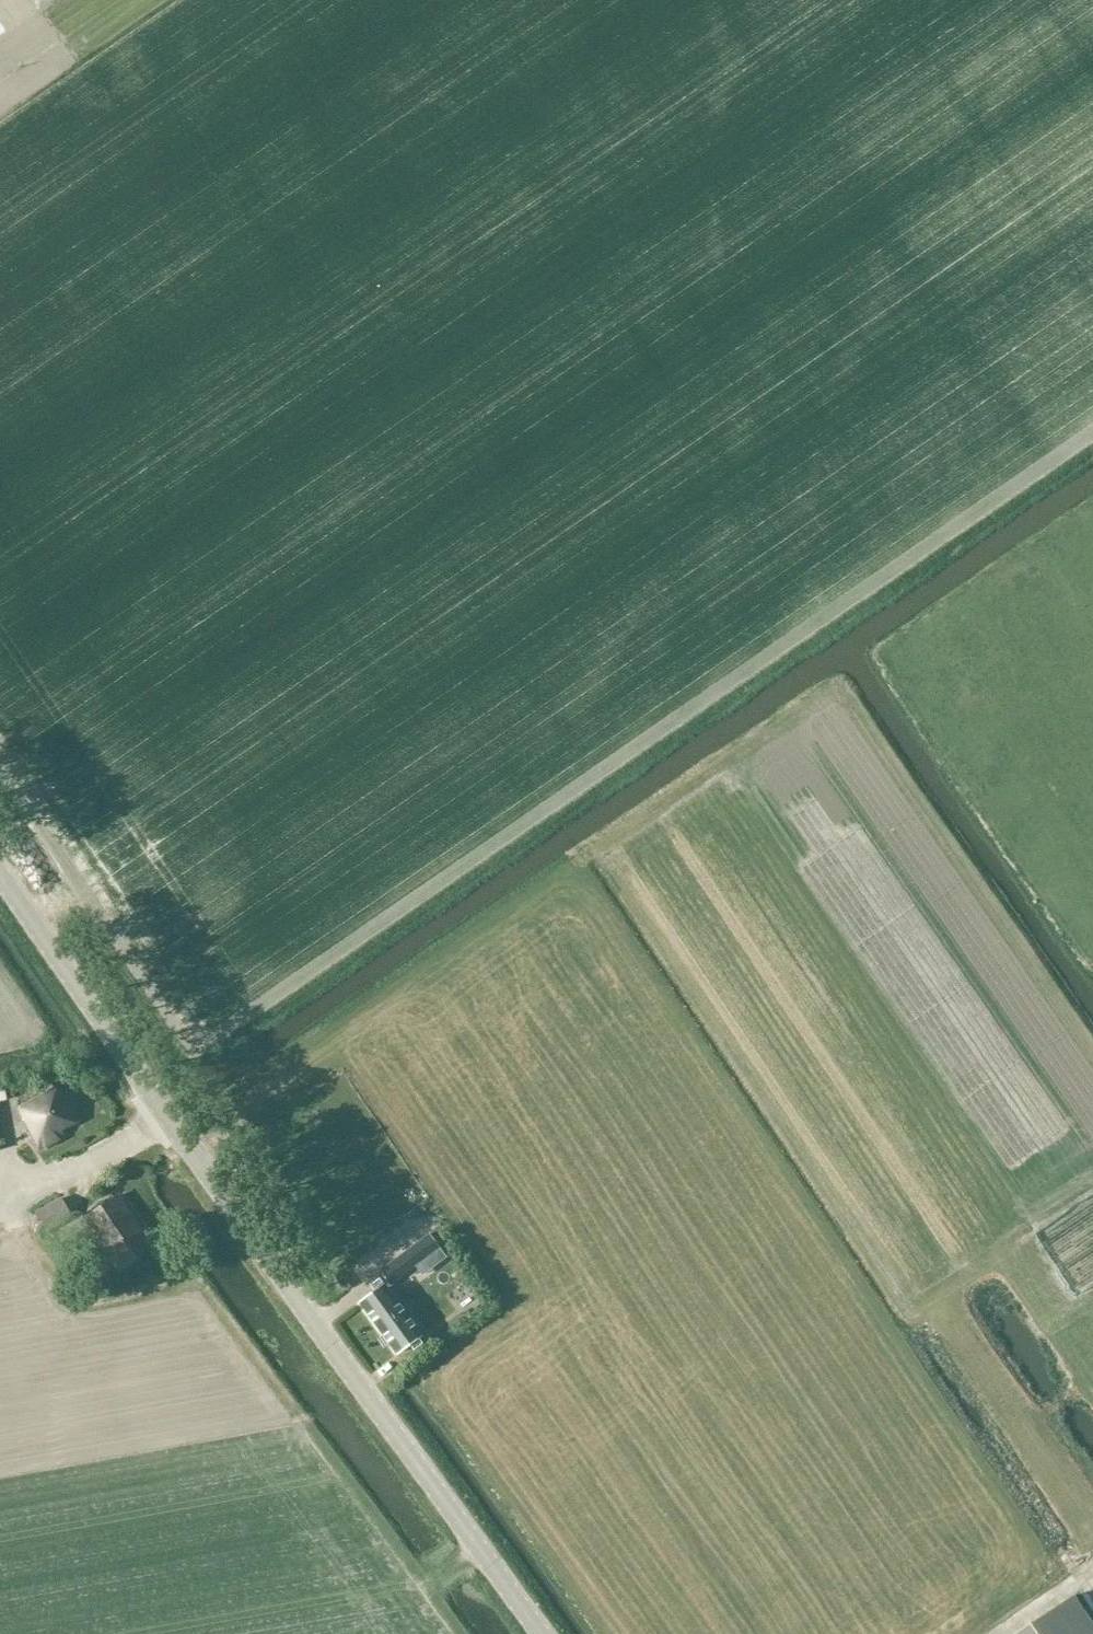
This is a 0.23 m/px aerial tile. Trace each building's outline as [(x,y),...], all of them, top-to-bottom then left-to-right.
[(58,1130),(71,1123),(53,1089),(19,1108),(24,1118),(21,1120),(37,1150),(62,1137),(58,1130)] [(121,1267),(148,1248),(131,1223),(134,1221),(116,1195),(86,1216),(121,1267)] [(47,1233),(72,1218),(60,1198),(35,1213),(47,1233)] [(386,1288),(417,1264),(407,1250),(376,1274),(386,1288)] [(414,1332),(383,1290),(376,1296),(373,1294),(357,1306),(392,1352),(409,1339),(407,1337),(414,1332)] [(1020,1633),(1092,1633),(1092,1628),(1072,1598),(1020,1633)]
